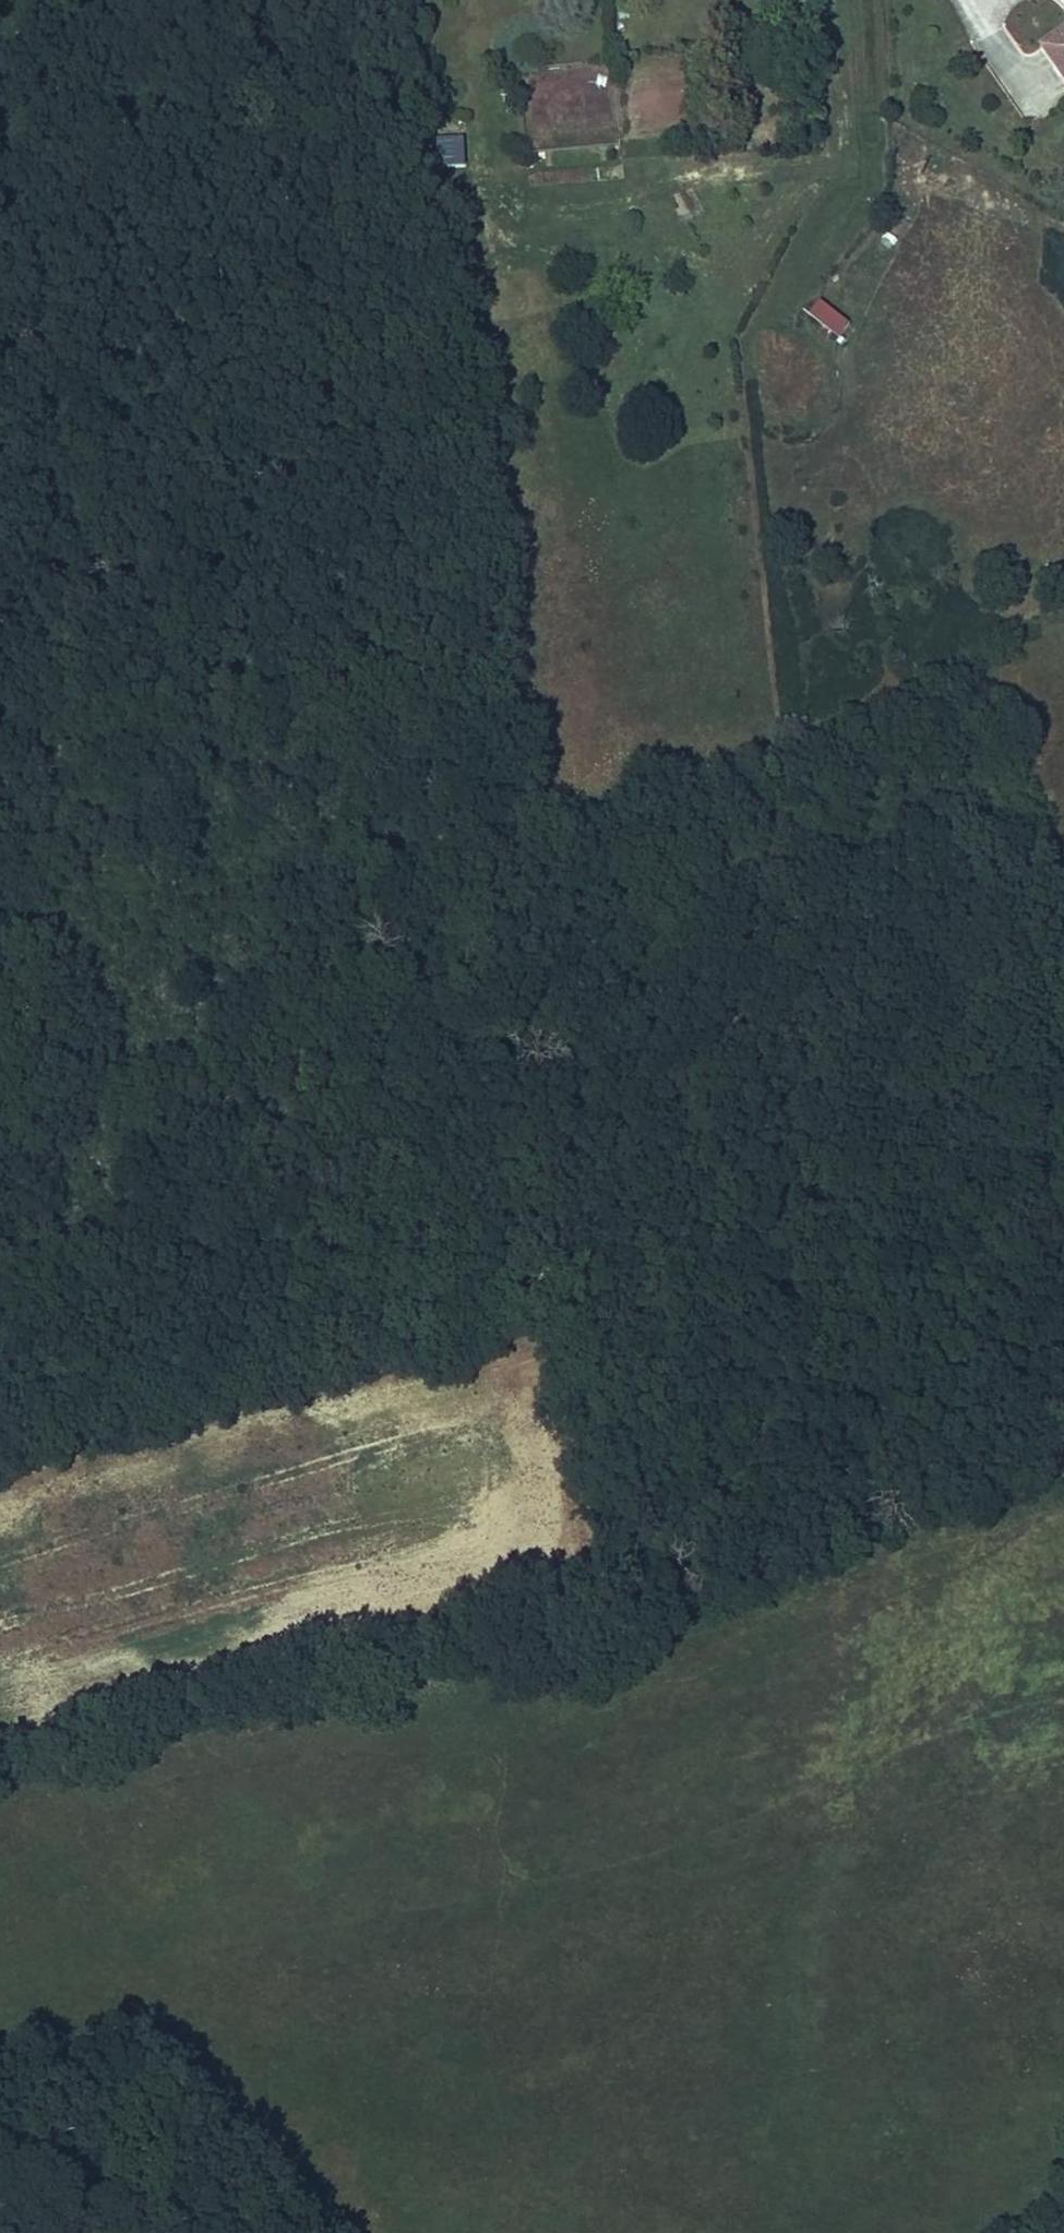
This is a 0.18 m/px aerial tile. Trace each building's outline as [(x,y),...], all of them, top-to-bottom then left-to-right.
[(1051,14),(1063,37),(1063,6),(1051,14)] [(823,299),(809,313),(837,340),(851,326),(823,299)]
